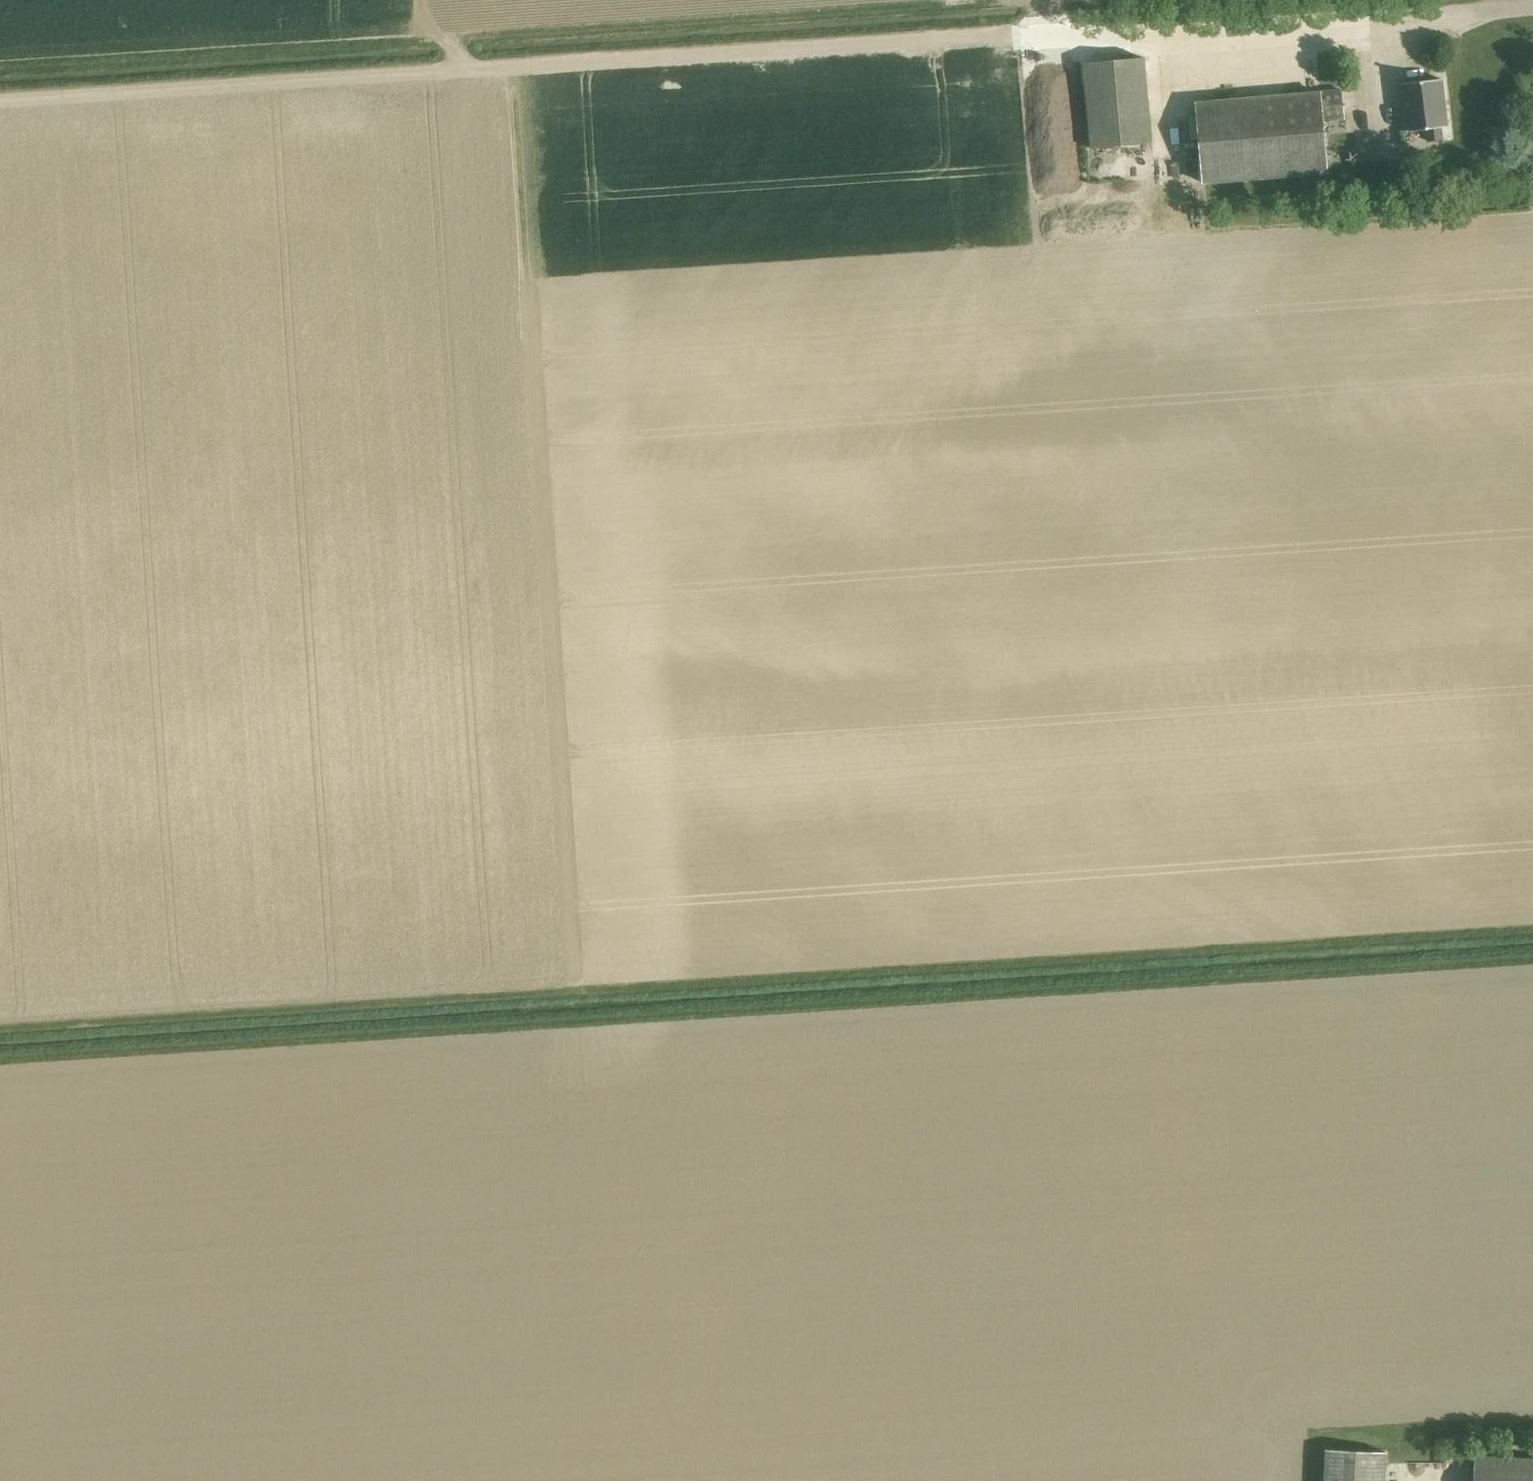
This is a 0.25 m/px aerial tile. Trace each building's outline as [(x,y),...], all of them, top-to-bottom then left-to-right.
[(1151,144),(1143,58),(1083,63),(1090,149),(1151,144)] [(1401,84),(1403,101),(1406,132),(1427,129),(1428,141),(1442,140),(1440,128),(1446,127),(1441,79),(1401,84)] [(1194,104),(1202,184),(1324,173),(1320,122),(1344,120),(1342,91),(1194,104)] [(1386,1452),(1326,1449),(1324,1480),(1385,1480),(1386,1452)] [(1474,1455),(1473,1480),(1532,1480),(1532,1458),(1474,1455)]
